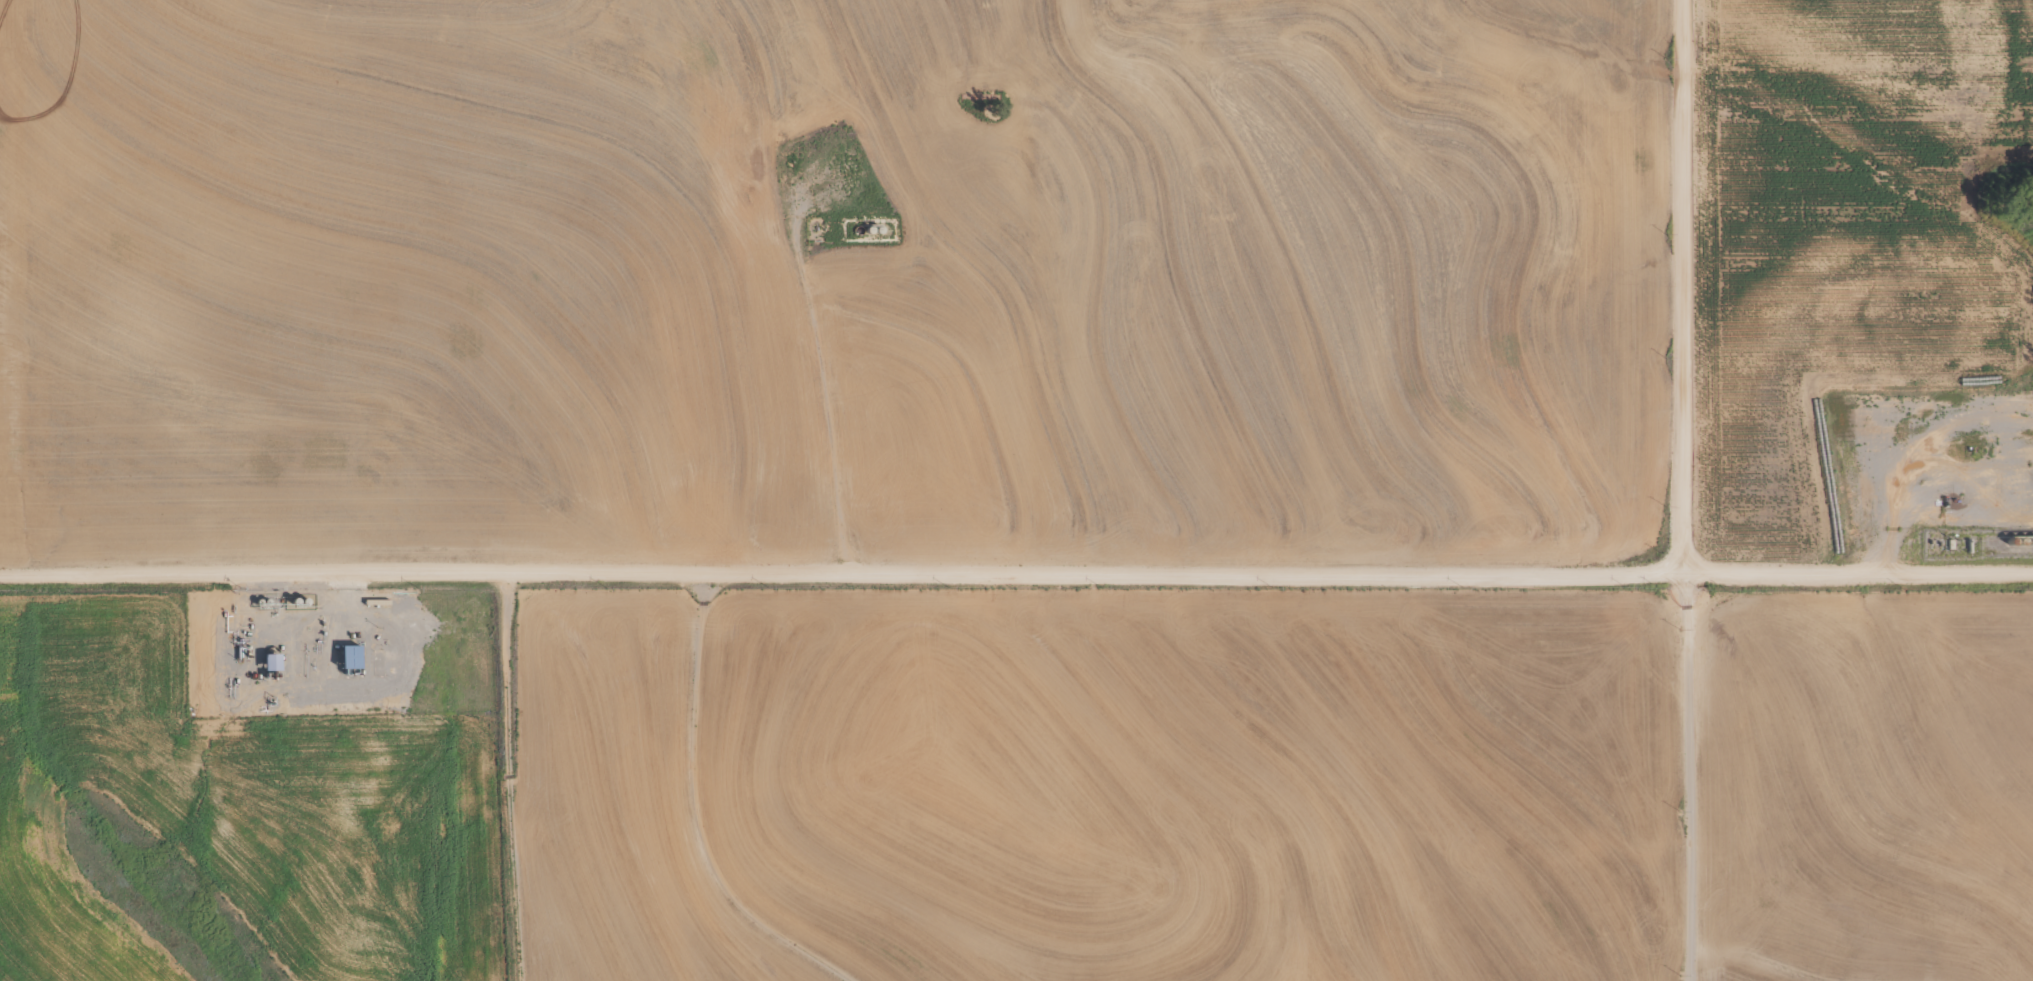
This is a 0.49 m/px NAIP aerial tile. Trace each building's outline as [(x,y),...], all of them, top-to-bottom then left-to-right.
[(261,656),(261,673),(278,673),(278,656),(261,656)]
